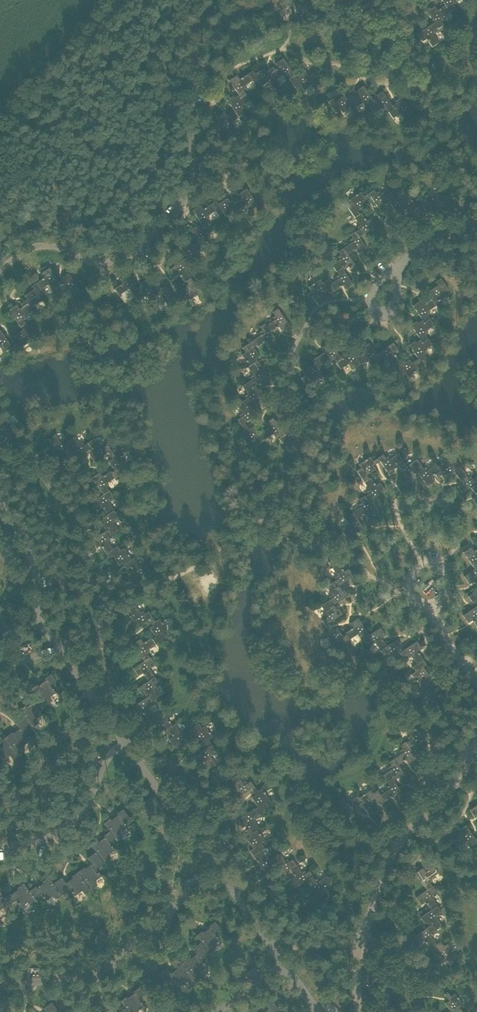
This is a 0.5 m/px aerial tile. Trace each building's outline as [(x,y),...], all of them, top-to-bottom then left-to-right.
[(445,5),(450,12),(455,9),(451,2),(454,0),(441,0),(445,5)] [(426,12),(434,23),(438,29),(443,25),(440,19),(450,12),(445,5),(437,11),(434,6),(426,12)] [(438,29),(434,23),(417,34),(423,42),(427,39),(432,47),(438,43),(432,33),(438,29)] [(278,68),(275,70),(270,74),(273,79),(275,81),(283,75),(287,81),(289,80),(295,76),(283,58),(275,64),(278,68)] [(253,71),(247,74),(252,81),(255,86),(260,83),(262,86),(273,79),(270,74),(275,70),(273,67),(267,71),(264,68),(255,74),(253,71)] [(297,78),(295,76),(289,80),(296,91),(302,88),(304,91),(315,83),(312,78),(317,75),(315,72),(308,76),(306,73),(297,78)] [(229,80),(239,95),(242,99),(247,95),(242,88),(252,81),(247,74),(240,79),(237,75),(229,80)] [(367,104),(369,107),(380,99),(378,97),(373,100),(364,86),(356,91),(359,95),(356,97),(350,101),(353,106),(355,109),(364,102),(366,104),(367,104)] [(384,107),(387,111),(398,104),(397,103),(392,106),(383,91),(377,95),(378,97),(380,99),(369,107),(374,114),(384,107)] [(342,114),(353,106),(350,101),(356,97),(353,94),(347,99),(344,95),(335,101),(333,98),(328,102),(336,114),(340,111),(342,114)] [(227,100),(234,111),(239,117),(244,114),(239,108),(250,101),(247,95),(242,99),(239,95),(234,98),(233,96),(227,100)] [(398,104),(387,111),(393,120),(403,113),(407,119),(413,114),(401,97),(396,101),(397,103),(398,104)] [(239,117),(234,111),(226,116),(223,112),(215,117),(223,128),(239,117)] [(242,198),(239,200),(233,204),(237,209),(238,211),(248,204),(252,210),(258,206),(247,188),(239,194),(242,198)] [(374,190),(368,194),(370,197),(379,211),(385,207),(384,205),(383,203),(393,196),(388,189),(378,196),(374,190)] [(346,206),(354,218),(359,214),(357,211),(366,205),(364,201),(370,197),(368,194),(363,197),(360,192),(349,200),(351,203),(346,206)] [(439,194),(427,202),(431,207),(425,210),(427,213),(434,209),(437,212),(446,206),(448,210),(453,206),(445,195),(441,198),(439,194)] [(397,202),(393,196),(383,203),(384,205),(389,202),(398,216),(404,212),(403,211),(401,209),(412,202),(407,195),(397,202)] [(216,201),(210,205),(215,212),(218,217),(223,214),(225,217),(237,209),(233,204),(239,200),(237,197),(230,202),(227,198),(218,204),(216,201)] [(416,207),(412,202),(401,209),(403,211),(408,207),(417,222),(425,217),(422,213),(425,210),(431,207),(427,202),(426,200),(416,207)] [(202,225),(197,228),(199,231),(209,224),(205,218),(215,212),(210,205),(203,210),(200,205),(192,211),(202,225)] [(361,228),(355,232),(359,238),(376,226),(371,219),(367,221),(361,213),(359,214),(354,218),(361,228)] [(197,241),(196,242),(200,248),(207,244),(203,238),(214,231),(209,224),(199,231),(197,228),(196,226),(190,230),(197,241)] [(353,241),(343,248),(348,255),(356,250),(359,254),(366,249),(359,238),(355,232),(349,235),(353,241)] [(186,258),(185,259),(189,265),(196,261),(192,254),(200,248),(196,242),(189,246),(187,242),(179,247),(186,258)] [(331,265),(336,272),(347,265),(348,268),(349,269),(355,266),(348,255),(343,248),(337,252),(342,258),(331,265)] [(184,283),(186,282),(190,279),(184,269),(189,265),(185,259),(169,269),(174,277),(179,274),(184,283)] [(340,278),(330,284),(334,291),(342,286),(345,290),(353,285),(343,271),(348,268),(347,265),(336,272),(340,278)] [(45,277),(36,283),(41,290),(51,284),(55,289),(66,281),(64,279),(59,282),(50,268),(42,273),(45,277)] [(63,277),(64,279),(66,281),(55,289),(59,296),(70,289),(74,295),(80,291),(69,273),(63,277)] [(129,289),(133,295),(144,287),(142,285),(137,288),(128,274),(120,279),(123,283),(114,289),(119,296),(129,289)] [(148,295),(151,300),(163,293),(161,290),(156,294),(147,279),(141,283),(142,285),(144,287),(133,295),(138,302),(148,295)] [(181,294),(175,299),(178,303),(184,299),(187,302),(200,293),(190,279),(186,282),(188,285),(179,291),(181,294)] [(424,300),(426,303),(431,299),(435,304),(446,297),(443,293),(448,290),(440,279),(435,282),(437,285),(428,292),(431,295),(424,300)] [(334,291),(330,284),(327,280),(322,283),(320,280),(308,288),(311,292),(306,295),(308,299),(315,294),(318,298),(327,292),(329,295),(334,291)] [(21,304),(23,307),(28,304),(31,308),(42,301),(40,298),(44,294),(41,290),(36,283),(32,286),(34,290),(25,296),(27,300),(21,304)] [(163,293),(151,300),(156,308),(167,300),(172,307),(178,303),(175,299),(166,285),(160,288),(161,290),(163,293)] [(422,321),(418,324),(419,326),(429,319),(425,313),(436,306),(435,304),(431,299),(426,303),(424,305),(421,300),(412,306),(422,321)] [(9,310),(20,328),(26,324),(22,318),(32,311),(31,308),(28,304),(23,307),(20,309),(17,305),(9,310)] [(276,319),(266,326),(270,333),(278,328),(281,331),(289,326),(278,309),(272,313),(276,319)] [(420,340),(416,343),(417,345),(427,338),(424,333),(434,326),(429,319),(419,326),(418,324),(416,322),(411,325),(420,340)] [(10,344),(12,348),(15,352),(31,341),(29,338),(34,335),(26,324),(20,328),(22,330),(14,336),(16,340),(10,344)] [(263,334),(252,341),(257,346),(257,347),(265,342),(268,346),(276,341),(270,333),(266,326),(265,324),(259,327),(263,334)] [(10,344),(1,330),(0,331),(0,347),(2,346),(6,351),(12,348),(10,344)] [(408,345),(418,359),(420,363),(426,359),(422,352),(432,345),(427,338),(417,345),(416,343),(415,341),(408,345)] [(241,355),(249,366),(254,363),(257,368),(260,366),(256,360),(260,357),(254,348),(257,346),(252,341),(241,348),(245,353),(241,355)] [(325,352),(317,357),(322,364),(331,357),(335,363),(346,356),(344,354),(340,357),(330,342),(322,348),(325,352)] [(364,353),(356,358),(361,365),(370,359),(373,364),(380,360),(376,354),(369,343),(361,349),(362,350),(364,353)] [(393,343),(376,354),(380,360),(386,356),(392,366),(398,362),(393,354),(398,351),(393,343)] [(343,352),(344,354),(346,356),(335,363),(340,370),(350,363),(354,369),(361,365),(356,358),(349,348),(343,352)] [(322,364),(317,357),(312,360),(314,364),(305,370),(307,374),(301,378),(303,382),(308,379),(311,383),(323,375),(320,372),(325,369),(321,364),(322,364)] [(400,365),(398,362),(392,366),(400,378),(405,375),(407,378),(419,370),(415,365),(420,363),(418,359),(412,363),(409,359),(400,365)] [(254,378),(248,382),(256,393),(258,391),(254,386),(269,376),(264,369),(260,371),(257,368),(254,363),(249,366),(247,368),(254,378)] [(249,397),(243,400),(251,411),(253,410),(249,405),(264,395),(260,390),(258,391),(256,393),(248,382),(241,386),(249,397)] [(237,420),(241,426),(244,423),(258,414),(255,409),(253,410),(251,411),(243,400),(236,405),(243,416),(237,420)] [(0,417),(0,433),(2,437),(6,434),(10,441),(14,438),(11,434),(15,431),(7,419),(3,422),(0,417)] [(275,432),(279,439),(285,435),(274,418),(265,423),(268,427),(261,432),(266,439),(275,432)] [(253,447),(266,439),(261,432),(260,433),(261,434),(258,436),(252,427),(249,430),(244,423),(241,426),(243,430),(239,433),(247,445),(251,442),(253,447)] [(285,435),(279,439),(282,444),(289,440),(296,451),(302,446),(297,439),(302,435),(297,427),(285,435)] [(55,458),(69,448),(65,443),(62,445),(55,435),(48,439),(54,447),(49,450),(55,458)] [(74,460),(89,450),(85,445),(81,447),(74,437),(65,443),(69,448),(72,453),(70,454),(74,460)] [(94,462),(108,453),(111,451),(107,445),(101,449),(94,439),(85,445),(89,450),(92,455),(90,456),(94,462)] [(111,471),(109,472),(114,479),(126,470),(123,466),(127,464),(119,452),(114,455),(111,451),(108,453),(112,459),(108,462),(114,471),(112,473),(111,471)] [(383,454),(377,458),(380,462),(389,476),(395,472),(394,470),(392,468),(403,461),(398,453),(387,460),(383,454)] [(356,471),(365,484),(371,479),(370,478),(368,478),(367,477),(376,470),(373,466),(380,462),(377,458),(373,461),(370,457),(358,465),(360,469),(356,471)] [(448,459),(436,467),(440,472),(435,475),(437,479),(443,474),(445,478),(455,472),(457,474),(462,471),(455,459),(450,462),(448,459)] [(406,466),(403,461),(392,468),(394,470),(398,467),(408,481),(414,477),(413,476),(411,473),(419,467),(415,461),(406,466)] [(421,466),(419,467),(411,473),(413,476),(417,472),(427,487),(435,481),(432,477),(435,475),(440,472),(436,467),(435,465),(425,472),(421,466)] [(462,471),(457,474),(455,475),(461,484),(457,487),(462,494),(470,489),(476,484),(476,483),(473,478),(469,481),(462,471)] [(92,478),(103,495),(109,491),(105,485),(114,479),(109,472),(102,477),(99,472),(92,478)] [(371,493),(365,497),(369,503),(386,491),(380,482),(375,486),(371,479),(365,484),(371,493)] [(102,507),(107,515),(114,510),(107,501),(113,496),(109,491),(103,495),(92,502),(97,510),(102,507)] [(363,506),(353,513),(358,519),(365,514),(368,518),(376,513),(369,503),(365,497),(359,501),(363,506)] [(100,527),(102,526),(104,525),(111,536),(118,531),(111,521),(118,516),(114,510),(107,515),(97,522),(100,527)] [(358,519),(353,513),(347,517),(351,523),(341,530),(346,536),(351,533),(353,535),(358,532),(359,534),(365,530),(358,519)] [(101,546),(106,554),(113,549),(106,539),(111,536),(104,525),(102,526),(106,531),(91,541),(96,549),(101,546)] [(127,570),(130,568),(127,563),(131,560),(124,549),(121,551),(117,546),(113,549),(106,554),(110,559),(113,557),(119,566),(123,563),(127,570)] [(475,569),(476,568),(476,561),(476,560),(476,559),(476,549),(474,551),(471,547),(463,552),(475,569)] [(339,578),(332,582),(339,593),(342,591),(339,586),(354,576),(348,568),(344,571),(335,557),(328,562),(339,578)] [(127,563),(130,568),(132,571),(128,574),(133,582),(150,570),(146,565),(141,569),(133,558),(131,560),(127,563)] [(476,587),(476,568),(475,569),(464,576),(469,584),(473,581),(476,587)] [(333,598),(327,602),(334,612),(337,610),(334,605),(348,595),(344,590),(342,591),(339,593),(332,582),(326,587),(333,598)] [(474,601),(476,599),(476,601),(476,590),(468,596),(472,602),(474,601)] [(321,621),(325,627),(330,624),(329,624),(343,614),(339,609),(337,610),(334,612),(327,602),(320,606),(327,617),(321,621)] [(135,629),(149,619),(152,617),(148,612),(142,616),(135,605),(128,610),(132,615),(130,616),(133,622),(131,623),(135,629)] [(476,627),(476,606),(463,615),(468,623),(472,620),(476,627)] [(152,638),(148,640),(153,647),(168,637),(164,633),(167,631),(159,619),(155,622),(152,617),(149,619),(153,625),(149,628),(155,637),(153,639),(152,638)] [(360,633),(363,639),(370,635),(358,618),(350,623),(353,627),(345,633),(346,635),(350,640),(360,633)] [(338,648),(350,640),(346,635),(344,637),(337,627),(333,630),(330,624),(325,627),(328,631),(324,634),(331,646),(335,643),(338,648)] [(374,643),(379,651),(387,646),(381,638),(386,635),(380,627),(370,635),(363,639),(367,645),(371,642),(372,644),(374,643)] [(132,644),(144,661),(149,658),(145,652),(153,647),(148,640),(143,643),(140,639),(132,644)] [(397,663),(404,658),(397,647),(399,646),(401,645),(397,639),(387,646),(379,651),(383,657),(390,653),(397,663)] [(409,655),(416,665),(424,660),(418,652),(422,649),(417,641),(402,651),(399,646),(397,647),(404,658),(409,655)] [(143,673),(148,681),(155,677),(148,667),(153,664),(149,658),(144,661),(133,668),(138,676),(143,673)] [(411,675),(419,686),(424,683),(427,687),(431,685),(426,679),(430,676),(424,667),(427,665),(424,660),(416,665),(411,668),(415,673),(411,675)] [(37,695),(38,696),(43,704),(45,706),(51,702),(49,698),(55,693),(50,686),(56,681),(51,674),(45,679),(47,682),(40,686),(38,684),(32,688),(37,695)] [(143,693),(146,697),(150,703),(159,698),(152,687),(159,683),(155,677),(148,681),(137,688),(141,694),(143,693)] [(424,683),(419,686),(417,687),(424,698),(418,702),(422,707),(439,695),(434,687),(430,690),(427,687),(424,683)] [(19,711),(22,716),(31,727),(32,729),(38,724),(36,720),(42,715),(37,708),(43,704),(38,696),(32,701),(34,704),(27,709),(25,706),(19,711)] [(142,712),(147,720),(154,716),(147,706),(150,703),(146,697),(132,707),(137,715),(142,712)] [(168,736),(171,734),(168,729),(172,726),(165,715),(161,717),(158,713),(154,716),(147,720),(150,725),(154,723),(160,732),(164,730),(168,736)] [(11,731),(4,736),(19,755),(21,753),(20,752),(24,749),(21,745),(28,740),(23,733),(31,727),(22,716),(14,722),(19,729),(13,734),(11,731)] [(204,741),(208,747),(212,745),(209,740),(212,738),(205,726),(201,728),(198,724),(187,732),(190,737),(194,735),(200,743),(204,741)] [(411,739),(406,743),(410,748),(427,736),(422,729),(416,733),(410,724),(404,728),(411,739)] [(174,748),(190,737),(187,732),(181,735),(174,725),(172,726),(168,729),(171,734),(173,737),(169,740),(174,748)] [(2,759),(9,754),(12,758),(16,755),(17,757),(19,755),(4,736),(0,739),(0,743),(0,757),(2,759)] [(404,752),(394,759),(399,765),(406,760),(409,764),(417,759),(410,748),(406,743),(400,747),(404,752)] [(212,745),(208,747),(194,756),(200,764),(204,761),(209,770),(216,765),(209,755),(216,751),(212,745)] [(382,776),(386,782),(397,775),(399,778),(400,780),(406,776),(399,765),(394,759),(388,763),(392,769),(382,776)] [(237,798),(251,789),(254,787),(251,781),(244,785),(237,775),(231,779),(236,788),(232,791),(237,798)] [(390,789),(381,795),(385,801),(393,796),(396,801),(404,795),(394,781),(399,778),(397,775),(386,782),(390,789)] [(257,806),(253,809),(257,815),(270,807),(266,802),(269,800),(261,789),(257,791),(254,787),(251,789),(255,795),(251,798),(257,806)] [(368,792),(359,798),(362,802),(357,806),(359,809),(366,804),(368,808),(377,802),(380,805),(385,801),(381,795),(380,796),(377,791),(370,795),(368,792)] [(362,802),(359,798),(357,796),(347,803),(343,797),(338,800),(349,817),(357,812),(354,808),(357,806),(362,802)] [(109,832),(115,840),(117,842),(123,838),(120,834),(127,828),(122,821),(128,817),(123,809),(116,814),(119,817),(112,822),(110,819),(103,824),(108,831),(109,832)] [(247,825),(249,828),(254,835),(258,832),(260,831),(252,819),(257,815),(253,809),(237,820),(242,828),(247,825)] [(475,839),(466,825),(460,829),(462,831),(456,834),(458,837),(453,840),(457,847),(468,840),(472,847),(476,843),(476,842),(475,839)] [(253,856),(260,852),(264,849),(261,844),(265,842),(258,832),(254,835),(249,828),(246,830),(250,837),(247,839),(253,848),(249,851),(253,856)] [(91,845),(96,851),(105,864),(110,860),(107,856),(114,851),(109,844),(115,840),(109,832),(103,837),(105,840),(98,845),(96,842),(91,845)] [(84,867),(77,872),(92,892),(94,890),(93,889),(97,886),(94,882),(101,876),(97,870),(105,864),(96,851),(87,858),(93,865),(86,870),(84,867)] [(259,875),(274,865),(276,863),(272,858),(266,862),(260,852),(253,856),(258,864),(254,867),(259,875)] [(279,877),(290,869),(296,865),(293,859),(286,864),(279,853),(272,858),(276,863),(274,865),(277,869),(275,871),(279,877)] [(296,888),(307,881),(313,877),(309,871),(303,875),(296,865),(290,869),(295,877),(291,880),(296,888)] [(415,873),(426,890),(431,886),(428,882),(439,874),(435,867),(426,872),(423,868),(415,873)] [(61,877),(54,882),(62,894),(69,889),(74,896),(81,891),(84,895),(88,892),(89,893),(92,892),(77,872),(71,876),(73,879),(66,884),(61,877)] [(36,885),(29,890),(36,899),(41,895),(45,900),(53,895),(55,899),(62,894),(54,882),(49,875),(43,880),(45,883),(38,888),(36,885)] [(313,877),(307,881),(318,898),(326,892),(323,888),(331,883),(327,876),(317,883),(313,877)] [(11,892),(4,897),(10,904),(16,900),(21,907),(28,902),(31,906),(38,901),(36,899),(29,890),(24,882),(18,887),(20,890),(13,895),(11,892)] [(425,902),(431,910),(437,906),(430,895),(435,892),(431,886),(426,890),(416,897),(421,905),(425,902)] [(4,910),(7,914),(13,909),(10,904),(4,897),(0,892),(0,912),(4,910)] [(426,921),(429,926),(433,924),(436,929),(441,926),(434,916),(441,911),(437,906),(431,910),(420,917),(424,923),(426,921)] [(196,936),(201,942),(209,954),(215,949),(213,945),(219,940),(214,933),(220,929),(215,922),(209,926),(211,929),(204,934),(202,931),(196,936)] [(424,941),(429,949),(436,945),(429,934),(436,929),(433,924),(429,926),(414,936),(420,944),(424,941)] [(436,945),(429,949),(433,954),(436,952),(442,962),(446,959),(448,963),(452,961),(450,958),(455,955),(447,944),(444,946),(441,941),(436,945)] [(189,958),(183,962),(197,982),(199,980),(198,979),(202,976),(199,972),(206,967),(201,960),(209,954),(201,942),(192,949),(198,956),(191,961),(189,958)] [(197,982),(183,962),(176,967),(178,970),(172,975),(167,968),(158,974),(167,985),(175,979),(180,986),(187,981),(190,985),(194,982),(195,983),(197,982)] [(125,1008),(128,1011),(137,1011),(144,1006),(138,999),(144,994),(139,987),(133,992),(135,995),(128,1000),(126,997),(120,1002),(125,1008)] [(450,1011),(462,1011),(459,1008),(463,1005),(455,993),(450,996),(447,992),(444,994),(449,1000),(445,1003),(451,1011),(450,1011)] [(51,1002),(43,1008),(46,1011),(59,1011),(51,1002)] [(279,1010),(274,1003),(267,1007),(269,1010),(267,1011),(276,1011),(279,1010)]
